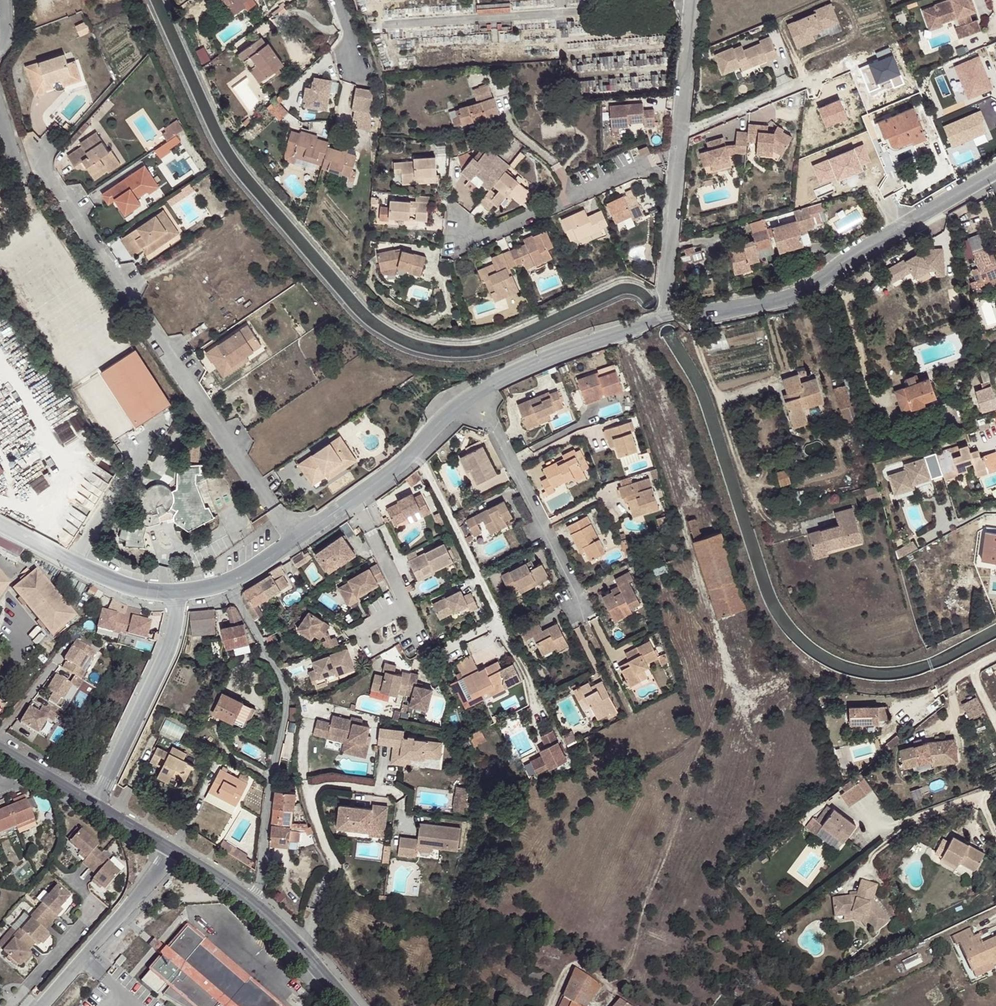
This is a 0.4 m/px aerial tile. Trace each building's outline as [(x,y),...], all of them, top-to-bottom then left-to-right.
[(217,1),(230,19),(247,6),(246,4),(234,12),(227,3),(232,0),(218,0),(217,1)] [(227,3),(234,12),(246,4),(247,6),(255,1),(254,0),(232,0),(227,3)] [(970,0),(951,0),(949,1),(950,5),(942,9),(940,5),(933,8),(933,10),(922,14),(927,26),(938,21),(940,25),(956,18),(960,27),(956,29),(961,40),(980,31),(976,20),(971,22),(968,14),(974,11),(970,0)] [(821,24),(822,26),(835,20),(827,2),(811,10),(812,12),(784,24),(789,36),(780,40),(785,51),(794,47),(793,45),(811,37),(810,34),(819,29),(819,28),(818,25),(821,24)] [(74,24),(79,35),(90,30),(85,20),(74,24)] [(941,28),(940,25),(938,21),(927,26),(930,33),(941,28)] [(763,56),(764,59),(765,60),(775,56),(767,36),(756,40),(757,42),(740,49),(738,45),(730,48),(730,46),(712,54),(720,72),(737,65),(736,62),(744,59),(747,66),(756,62),(755,59),(763,56)] [(275,66),(276,68),(282,65),(266,42),(263,44),(258,37),(237,52),(258,81),(272,71),(271,69),(275,66)] [(793,45),(794,47),(812,40),(811,37),(793,45)] [(878,61),(859,68),(868,91),(878,87),(877,82),(890,77),(891,80),(900,76),(889,48),(875,53),(878,61)] [(45,90),(44,85),(51,82),(61,80),(71,76),(68,64),(65,55),(26,67),(35,95),(46,92),(45,90)] [(977,57),(954,67),(967,99),(990,89),(977,57)] [(736,62),(737,65),(742,76),(759,70),(756,62),(747,66),(744,59),(736,62)] [(71,76),(61,80),(63,87),(81,81),(75,62),(68,64),(71,76)] [(279,72),(276,68),(275,66),(271,69),(272,71),(274,75),(279,72)] [(900,76),(891,80),(893,87),(903,83),(900,76)] [(326,110),(331,81),(313,78),(311,88),(305,87),(303,101),(305,102),(318,104),(317,109),(326,110)] [(474,87),(478,102),(494,98),(489,83),(474,87)] [(355,86),(352,108),(355,108),(372,111),(373,89),(355,86)] [(274,98),(279,104),(284,99),(279,93),(274,98)] [(274,98),(265,107),(280,123),(289,114),(279,104),(274,98)] [(494,98),(478,102),(454,109),(456,117),(458,116),(460,124),(499,113),(494,98)] [(839,99),(818,108),(825,126),(846,117),(839,99)] [(643,105),(611,106),(612,127),(619,127),(628,126),(628,124),(643,124),(643,128),(654,128),(654,110),(643,110),(643,105)] [(886,139),(889,139),(921,124),(913,106),(900,112),(878,121),(883,131),(886,139)] [(372,111),(355,108),(353,117),(360,118),(359,126),(371,128),(372,111)] [(980,111),(943,127),(951,147),(986,133),(981,120),(983,119),(980,111)] [(451,118),(453,126),(460,124),(458,116),(456,117),(451,118)] [(175,133),(182,128),(175,118),(163,126),(166,131),(162,134),(166,140),(175,133)] [(53,122),(47,129),(51,133),(58,126),(53,122)] [(76,129),(80,132),(86,125),(83,122),(76,129)] [(756,144),(772,145),(780,152),(791,137),(782,130),(783,129),(778,126),(776,129),(774,132),(767,131),(767,128),(767,125),(747,124),(746,131),(736,131),(735,142),(735,145),(727,146),(726,143),(723,135),(706,140),(709,147),(701,150),(705,163),(712,161),(722,158),(724,163),(732,161),(729,152),(736,149),(746,150),(746,137),(757,138),(756,144)] [(921,124),(889,139),(890,141),(891,143),(892,145),(896,146),(899,145),(912,140),(913,143),(926,137),(921,124)] [(75,130),(65,142),(68,145),(80,132),(76,129),(75,130)] [(103,166),(115,158),(108,148),(106,149),(94,131),(77,142),(78,145),(64,154),(71,165),(80,159),(84,157),(87,162),(83,164),(91,177),(104,168),(103,166)] [(328,147),(329,142),(317,138),(318,136),(309,133),(308,136),(300,134),(291,131),(288,139),(298,142),(294,154),(322,163),(328,147)] [(179,139),(175,133),(166,140),(164,141),(168,147),(179,139)] [(294,164),(295,158),(322,166),(322,163),(294,154),(298,142),(288,139),(284,155),(285,159),(288,163),(294,164)] [(168,147),(164,141),(153,148),(159,157),(170,149),(168,147)] [(491,187),(504,170),(508,165),(483,145),(473,157),(463,170),(461,172),(471,180),(476,174),(484,181),(491,187)] [(862,145),(812,165),(818,179),(834,173),(835,176),(840,174),(841,177),(861,170),(859,165),(868,161),(862,145)] [(342,151),(328,147),(322,163),(322,166),(321,169),(348,177),(350,177),(352,170),(357,156),(348,153),(342,151)] [(514,167),(524,155),(519,151),(509,164),(514,167)] [(463,170),(473,157),(467,153),(458,157),(463,170)] [(394,163),(394,170),(402,169),(402,172),(402,183),(425,182),(425,175),(424,170),(436,170),(435,156),(414,158),(414,162),(394,163)] [(118,163),(115,158),(103,166),(104,168),(105,171),(118,163)] [(714,167),(724,163),(722,158),(712,161),(714,167)] [(143,165),(101,194),(107,203),(115,198),(121,207),(125,213),(131,209),(134,207),(132,204),(133,198),(136,197),(146,190),(148,192),(157,186),(143,165)] [(350,177),(348,177),(348,179),(354,181),(357,171),(352,170),(350,177)] [(531,192),(504,170),(491,187),(479,202),(489,210),(494,204),(505,190),(509,193),(522,204),(531,192)] [(834,173),(818,179),(819,182),(835,176),(834,173)] [(476,174),(471,180),(480,186),(484,181),(476,174)] [(626,201),(624,196),(607,203),(615,222),(631,215),(633,219),(644,214),(632,188),(625,192),(626,195),(629,200),(626,201)] [(498,207),(509,193),(505,190),(494,204),(498,207)] [(430,203),(431,197),(429,196),(416,195),(415,202),(429,203),(430,203)] [(390,207),(388,217),(409,219),(410,212),(416,212),(415,219),(427,220),(429,203),(415,202),(391,199),(390,207)] [(807,207),(809,214),(816,212),(814,205),(807,207)] [(388,221),(388,217),(390,207),(380,206),(379,220),(388,221)] [(125,213),(121,207),(113,211),(120,220),(133,211),(131,209),(125,213)] [(774,236),(779,253),(803,245),(800,236),(798,227),(804,225),(806,230),(813,228),(809,214),(807,207),(793,211),(796,220),(771,228),(774,236)] [(601,228),(607,225),(600,209),(595,212),(597,215),(589,218),(588,215),(585,209),(562,220),(570,240),(577,237),(579,239),(601,229),(601,228)] [(165,225),(170,222),(161,210),(120,239),(132,255),(142,248),(148,244),(151,249),(172,234),(165,225)] [(756,251),(771,246),(768,238),(772,237),(769,228),(766,229),(764,220),(749,224),(751,233),(753,239),(756,251)] [(176,231),(170,222),(165,225),(172,234),(176,231)] [(798,227),(800,236),(807,234),(806,230),(804,225),(798,227)] [(508,251),(515,265),(526,261),(528,260),(530,265),(546,258),(548,258),(552,256),(549,249),(554,247),(546,229),(529,237),(531,241),(525,244),(508,251)] [(995,285),(995,258),(994,254),(990,256),(982,234),(967,240),(973,254),(978,268),(972,270),(976,280),(971,281),(974,292),(995,285)] [(758,260),(756,251),(753,239),(741,243),(742,246),(726,251),(732,275),(750,270),(748,262),(758,260)] [(148,244),(142,248),(145,253),(151,249),(148,244)] [(678,255),(679,261),(690,258),(688,252),(692,251),(691,245),(682,248),(683,254),(678,255)] [(763,258),(773,255),(771,246),(756,251),(758,260),(763,258)] [(395,252),(394,247),(375,250),(379,266),(387,265),(397,268),(396,270),(421,276),(425,257),(402,251),(395,252)] [(885,270),(891,282),(911,271),(915,278),(930,270),(935,269),(935,266),(944,265),(943,248),(925,249),(905,260),(904,259),(885,270)] [(690,258),(691,261),(701,258),(698,249),(692,251),(688,252),(690,258)] [(510,267),(515,265),(508,251),(503,253),(491,258),(494,263),(495,266),(487,269),(486,266),(478,270),(483,281),(491,278),(496,289),(491,292),(495,300),(519,289),(510,267)] [(528,260),(526,261),(530,272),(545,266),(544,263),(547,262),(546,258),(530,265),(528,260)] [(935,269),(936,276),(945,275),(944,265),(935,266),(935,269)] [(677,281),(685,280),(684,272),(676,273),(677,281)] [(211,360),(213,359),(217,357),(225,368),(241,357),(239,352),(243,350),(246,353),(253,348),(248,340),(256,336),(247,323),(206,352),(211,360)] [(261,343),(256,336),(248,340),(253,348),(261,343)] [(102,369),(137,423),(170,402),(134,348),(102,369)] [(217,357),(213,359),(224,375),(249,358),(246,353),(243,350),(239,352),(241,357),(225,368),(217,357)] [(616,371),(613,364),(598,370),(598,372),(600,376),(616,371)] [(981,411),(995,406),(995,403),(987,369),(981,371),(984,382),(981,382),(983,389),(975,391),(981,411)] [(585,399),(599,394),(596,388),(601,386),(603,392),(604,395),(622,389),(616,371),(600,376),(598,372),(577,379),(585,399)] [(895,391),(902,412),(924,404),(924,402),(935,398),(929,379),(919,382),(917,375),(907,379),(909,386),(905,387),(895,391)] [(808,424),(805,414),(801,415),(800,410),(804,409),(816,405),(815,402),(822,399),(816,379),(800,385),(797,376),(781,382),(786,396),(788,395),(790,400),(784,402),(785,404),(788,414),(793,429),(803,426),(808,424)] [(850,404),(843,383),(833,386),(839,407),(846,405),(850,404)] [(537,417),(547,412),(563,406),(557,390),(548,393),(547,391),(516,405),(526,428),(539,423),(537,417)] [(600,397),(599,394),(585,399),(586,402),(600,397)] [(846,405),(839,407),(837,407),(843,425),(851,423),(846,405)] [(550,418),(547,412),(537,417),(539,423),(550,418)] [(613,438),(616,446),(619,456),(621,456),(638,449),(631,431),(628,421),(604,430),(608,440),(613,438)] [(300,463),(306,472),(310,470),(317,480),(328,473),(346,460),(349,454),(343,446),(347,443),(340,434),(300,463)] [(357,459),(347,443),(343,446),(349,454),(346,460),(328,473),(331,477),(357,459)] [(975,471),(987,467),(983,456),(980,457),(978,450),(970,452),(968,446),(959,448),(961,455),(953,457),(955,463),(958,472),(967,469),(965,465),(972,463),(975,471)] [(471,471),(468,472),(476,485),(496,475),(481,447),(463,456),(471,471)] [(925,458),(931,478),(943,474),(944,479),(959,475),(958,472),(955,463),(953,457),(961,455),(959,448),(937,455),(936,452),(924,456),(925,458)] [(576,480),(586,475),(583,470),(577,457),(579,455),(576,451),(575,449),(562,455),(564,458),(565,461),(559,465),(557,461),(543,469),(548,478),(553,488),(566,481),(573,477),(576,480)] [(589,467),(580,449),(576,451),(579,455),(577,457),(583,470),(589,467)] [(621,456),(624,465),(640,458),(638,449),(621,456)] [(983,456),(987,467),(995,465),(995,456),(995,453),(983,456)] [(467,473),(468,472),(471,471),(463,456),(459,459),(467,473)] [(920,479),(921,481),(931,478),(925,458),(904,465),(906,470),(889,475),(894,493),(914,488),(913,484),(912,481),(920,479)] [(212,463),(203,464),(202,474),(198,474),(198,482),(213,475),(212,463)] [(141,523),(148,526),(160,523),(162,522),(162,520),(159,513),(166,510),(167,512),(171,508),(176,512),(175,514),(175,518),(177,522),(190,530),(215,518),(211,507),(207,507),(198,482),(198,474),(202,474),(203,464),(179,466),(179,488),(174,490),(169,486),(168,486),(163,484),(158,483),(153,485),(149,488),(141,483),(130,500),(144,513),(141,523)] [(791,478),(788,465),(777,468),(781,481),(791,478)] [(988,473),(987,467),(975,471),(977,476),(988,473)] [(653,478),(659,476),(656,468),(651,470),(653,478)] [(422,477),(417,469),(406,478),(412,485),(422,477)] [(310,470),(306,472),(313,482),(317,480),(310,470)] [(588,479),(586,475),(576,480),(578,484),(588,479)] [(631,476),(618,481),(620,487),(633,483),(631,476)] [(649,504),(651,511),(660,508),(651,477),(633,483),(620,487),(624,497),(628,496),(632,510),(649,504)] [(548,478),(541,481),(548,494),(555,491),(553,488),(548,478)] [(876,500),(873,488),(861,491),(864,503),(876,500)] [(412,490),(403,495),(404,497),(398,500),(386,506),(394,522),(407,516),(406,514),(420,506),(424,513),(430,509),(421,491),(414,494),(412,490)] [(500,531),(509,526),(507,521),(514,517),(505,501),(467,521),(475,537),(483,533),(479,524),(485,521),(489,530),(497,526),(499,530),(500,531)] [(634,516),(651,511),(649,504),(632,510),(634,516)] [(808,534),(811,549),(854,538),(851,527),(857,525),(852,509),(835,514),(838,526),(808,534)] [(670,519),(667,510),(659,513),(662,521),(667,520),(670,519)] [(584,547),(586,550),(590,560),(606,552),(587,515),(567,526),(580,549),(584,547)] [(702,536),(696,517),(688,520),(717,615),(744,606),(720,531),(702,536)] [(145,535),(145,533),(142,531),(143,528),(140,527),(125,522),(120,537),(127,539),(127,544),(148,546),(145,535)] [(854,538),(860,537),(857,525),(851,527),(854,538)] [(497,526),(489,530),(492,534),(499,530),(497,526)] [(988,526),(983,559),(995,561),(995,527),(988,526)] [(338,559),(341,563),(356,553),(343,534),(316,552),(326,567),(338,559)] [(626,538),(620,540),(624,550),(625,550),(629,548),(626,538)] [(854,538),(811,549),(813,556),(827,552),(826,549),(843,545),(844,548),(856,544),(854,538)] [(424,573),(434,568),(453,558),(444,540),(408,558),(413,569),(420,566),(424,573)] [(913,541),(895,550),(898,558),(917,548),(913,541)] [(294,555),(298,563),(312,554),(309,549),(306,551),(304,548),(294,555)] [(16,564),(18,559),(0,550),(0,556),(16,564)] [(329,572),(341,563),(338,559),(326,567),(329,572)] [(533,559),(527,562),(531,568),(536,565),(533,559)] [(385,575),(378,561),(348,575),(349,577),(337,583),(343,596),(356,589),(357,592),(368,586),(366,583),(370,581),(372,584),(379,581),(378,579),(385,575)] [(531,568),(527,562),(503,575),(512,593),(519,589),(535,580),(537,584),(551,577),(543,562),(536,565),(531,568)] [(248,607),(254,618),(263,613),(257,602),(289,583),(283,574),(286,573),(281,563),(269,570),(271,573),(244,589),(242,597),(248,607)] [(435,570),(434,568),(424,573),(420,566),(413,569),(418,579),(425,575),(435,570)] [(628,615),(622,604),(629,601),(632,607),(642,602),(631,579),(635,577),(631,569),(617,577),(621,583),(622,587),(615,590),(605,596),(617,620),(628,615)] [(29,578),(25,581),(14,590),(52,637),(75,617),(37,571),(29,578)] [(535,580),(519,589),(521,592),(537,584),(535,580)] [(460,587),(433,601),(441,616),(468,601),(471,607),(478,603),(471,589),(463,593),(460,587)] [(356,589),(343,596),(346,602),(358,596),(357,592),(356,589)] [(622,604),(628,615),(634,611),(632,607),(629,601),(622,604)] [(121,602),(120,607),(123,610),(126,611),(128,605),(123,603),(121,602)] [(229,606),(226,608),(230,626),(235,646),(247,643),(256,641),(248,628),(245,622),(236,607),(232,605),(229,606)] [(129,612),(136,614),(137,608),(135,608),(130,606),(129,612)] [(212,608),(190,610),(191,625),(213,623),(212,608)] [(325,647),(339,642),(336,635),(331,636),(329,631),(326,629),(324,627),(325,625),(328,627),(330,623),(310,609),(298,626),(312,635),(314,632),(321,637),(323,633),(326,635),(327,638),(322,640),(325,647)] [(125,617),(102,611),(97,628),(120,634),(121,633),(125,617)] [(125,615),(125,617),(121,633),(146,639),(151,622),(125,615)] [(213,623),(191,625),(189,625),(190,630),(190,634),(218,631),(218,623),(213,623)] [(543,652),(554,647),(558,645),(560,649),(570,644),(558,623),(548,628),(549,631),(545,633),(544,630),(540,623),(522,632),(527,639),(535,636),(543,652)] [(235,646),(230,626),(219,628),(224,648),(235,646)] [(647,660),(660,654),(651,637),(626,650),(631,659),(633,661),(622,666),(631,683),(641,678),(637,671),(645,667),(649,665),(647,660)] [(779,637),(775,641),(784,650),(788,645),(779,637)] [(96,651),(77,640),(65,660),(67,661),(63,668),(75,675),(82,679),(86,672),(79,668),(86,656),(92,659),(96,651)] [(249,650),(247,643),(235,646),(236,653),(249,650)] [(315,680),(317,685),(327,681),(325,674),(335,670),(341,668),(342,671),(350,668),(346,656),(350,655),(347,647),(314,659),(317,667),(309,669),(312,681),(315,680)] [(555,651),(554,647),(543,652),(545,656),(555,651)] [(664,663),(669,658),(666,650),(660,654),(664,663)] [(458,690),(466,706),(484,697),(481,691),(488,688),(489,691),(521,675),(514,661),(502,667),(499,659),(479,669),(471,653),(456,661),(461,671),(463,676),(459,678),(451,681),(455,691),(458,690)] [(346,656),(350,668),(355,666),(350,655),(346,656)] [(410,672),(411,670),(404,668),(402,674),(398,673),(398,675),(394,674),(395,672),(397,662),(386,659),(384,667),(387,668),(386,673),(376,670),(372,685),(398,692),(399,690),(405,692),(410,672)] [(649,674),(645,667),(637,671),(641,678),(649,674)] [(405,692),(404,694),(412,696),(409,705),(426,710),(432,690),(415,685),(418,674),(410,672),(405,692)] [(69,684),(71,685),(78,689),(83,680),(82,679),(75,675),(69,684)] [(489,691),(491,694),(522,678),(521,675),(489,691)] [(62,700),(71,685),(69,684),(56,676),(47,691),(52,694),(48,701),(60,709),(64,702),(62,700)] [(609,708),(617,704),(604,680),(597,684),(599,688),(596,690),(594,686),(591,681),(576,689),(585,708),(592,705),(597,714),(609,708)] [(207,701),(216,705),(222,694),(213,690),(207,701)] [(970,714),(984,708),(977,693),(962,699),(970,714)] [(216,705),(212,713),(230,723),(232,719),(240,704),(222,694),(216,705)] [(203,709),(212,713),(216,705),(207,701),(203,709)] [(247,707),(240,704),(232,719),(239,722),(247,707)] [(614,716),(621,712),(617,704),(609,708),(612,712),(614,716)] [(853,705),(853,722),(882,721),(882,718),(890,718),(889,704),(853,705)] [(57,716),(44,707),(39,714),(30,709),(21,724),(39,735),(48,720),(53,723),(57,716)] [(230,723),(243,729),(252,710),(247,708),(239,722),(232,719),(230,723)] [(600,718),(612,712),(609,708),(597,714),(600,718)] [(312,733),(326,737),(328,733),(344,737),(345,734),(349,735),(346,749),(354,751),(353,754),(365,756),(368,741),(365,741),(366,734),(368,725),(360,723),(361,718),(350,715),(349,717),(331,713),(329,721),(315,718),(312,733)] [(402,753),(412,754),(425,755),(425,753),(441,755),(442,738),(414,735),(414,733),(408,733),(408,736),(403,735),(404,728),(379,725),(377,740),(393,742),(391,761),(401,761),(402,753)] [(470,733),(475,744),(486,739),(481,728),(470,733)] [(531,759),(537,771),(549,765),(550,767),(567,758),(553,728),(542,734),(546,742),(547,745),(542,747),(541,748),(543,753),(531,759)] [(564,733),(570,745),(579,740),(574,728),(564,733)] [(328,733),(326,737),(344,741),(341,751),(353,754),(354,751),(346,749),(349,735),(345,734),(344,737),(328,733)] [(901,733),(890,741),(893,745),(904,738),(901,733)] [(918,744),(902,748),(907,765),(934,758),(935,762),(960,759),(957,737),(930,740),(923,742),(918,744)] [(173,770),(173,771),(186,778),(193,762),(183,757),(186,751),(178,747),(172,745),(169,751),(157,746),(150,760),(157,763),(160,754),(166,758),(160,771),(168,775),(170,769),(173,770)] [(411,763),(412,754),(402,753),(401,761),(411,763)] [(171,774),(173,771),(173,770),(170,769),(168,775),(160,771),(158,775),(177,782),(179,778),(171,774)] [(219,770),(204,801),(233,814),(248,783),(247,782),(248,778),(240,774),(237,778),(224,772),(219,770)] [(865,777),(860,780),(868,792),(873,788),(865,777)] [(868,792),(860,780),(842,794),(850,805),(868,792)] [(457,784),(456,794),(466,795),(467,786),(457,784)] [(275,789),(273,806),(292,808),(294,791),(275,789)] [(17,828),(35,820),(25,795),(18,798),(20,804),(15,806),(1,812),(0,812),(0,834),(17,828)] [(465,806),(466,796),(456,795),(455,805),(465,806)] [(339,807),(337,827),(370,830),(370,827),(385,829),(388,804),(373,803),(372,807),(360,806),(359,809),(355,809),(355,806),(340,804),(339,807)] [(834,809),(829,805),(813,824),(811,822),(807,826),(817,833),(823,825),(845,841),(857,825),(835,808),(834,809)] [(292,808),(273,806),(271,824),(290,827),(292,808)] [(17,828),(17,830),(36,822),(35,820),(17,828)] [(434,844),(433,846),(459,849),(461,825),(420,821),(419,838),(400,836),(398,854),(417,856),(418,848),(418,843),(434,844)] [(299,827),(290,827),(271,824),(269,843),(289,846),(289,839),(297,840),(299,830),(299,827)] [(71,841),(80,830),(77,827),(67,838),(71,841)] [(384,836),(385,829),(370,827),(370,830),(369,835),(384,836)] [(88,868),(101,853),(96,848),(98,845),(80,830),(71,841),(70,842),(80,851),(88,857),(85,860),(82,862),(88,868)] [(947,855),(962,863),(964,859),(982,868),(990,850),(958,834),(955,841),(946,837),(939,851),(947,855)] [(222,849),(240,859),(244,851),(226,842),(222,849)] [(88,857),(80,851),(77,854),(85,860),(88,857)] [(244,851),(240,859),(255,867),(258,862),(250,857),(251,855),(244,851)] [(110,861),(101,853),(88,868),(96,875),(93,879),(105,890),(120,872),(108,862),(110,861)] [(960,866),(962,863),(947,855),(945,858),(960,866)] [(110,861),(108,862),(120,872),(124,868),(112,857),(110,861)] [(845,912),(846,916),(855,915),(855,914),(866,917),(866,919),(872,927),(873,926),(879,933),(892,921),(875,899),(879,885),(863,880),(860,892),(859,895),(853,896),(837,898),(835,898),(837,913),(845,912)] [(37,909),(52,922),(57,916),(54,913),(60,907),(69,896),(57,886),(37,909)] [(391,905),(393,892),(383,891),(381,901),(391,905)] [(54,913),(57,916),(63,910),(60,907),(54,913)] [(49,925),(52,922),(37,909),(35,912),(49,925)] [(45,930),(49,925),(35,912),(29,917),(32,919),(21,931),(35,943),(38,945),(48,933),(45,930)] [(855,915),(846,916),(847,920),(856,919),(864,921),(869,928),(872,927),(866,919),(866,917),(855,914),(855,915)] [(141,979),(157,993),(165,984),(168,987),(163,993),(185,1005),(279,1005),(286,997),(256,971),(252,975),(207,936),(210,932),(194,918),(167,949),(165,946),(159,953),(162,955),(141,979)] [(962,944),(965,951),(972,947),(970,941),(973,939),(970,930),(954,938),(956,946),(960,945),(962,944)] [(4,951),(14,940),(12,938),(14,936),(9,931),(0,942),(0,948),(4,951)] [(35,943),(21,931),(19,934),(32,946),(35,943)] [(28,950),(32,946),(19,934),(17,932),(14,936),(12,938),(14,940),(4,951),(21,966),(31,954),(28,950)] [(149,944),(159,953),(165,946),(155,938),(149,944)] [(970,941),(972,947),(981,944),(978,938),(973,939),(970,941)] [(972,973),(991,964),(992,967),(995,965),(995,940),(982,946),(981,944),(972,947),(965,951),(962,952),(972,973)] [(116,961),(120,964),(126,957),(122,953),(116,961)] [(991,964),(972,973),(975,978),(994,971),(992,967),(991,964)] [(530,966),(527,974),(546,982),(550,974),(530,966)] [(602,983),(578,967),(561,1005),(588,1005),(602,983)] [(742,986),(736,992),(743,997),(748,991),(742,986)] [(286,997),(279,1005),(295,1005),(296,1005),(286,997)] [(500,1005),(501,1005),(508,1005),(511,1000),(504,997),(500,1005)] [(622,997),(617,1003),(615,1005),(635,1005),(622,997)]
